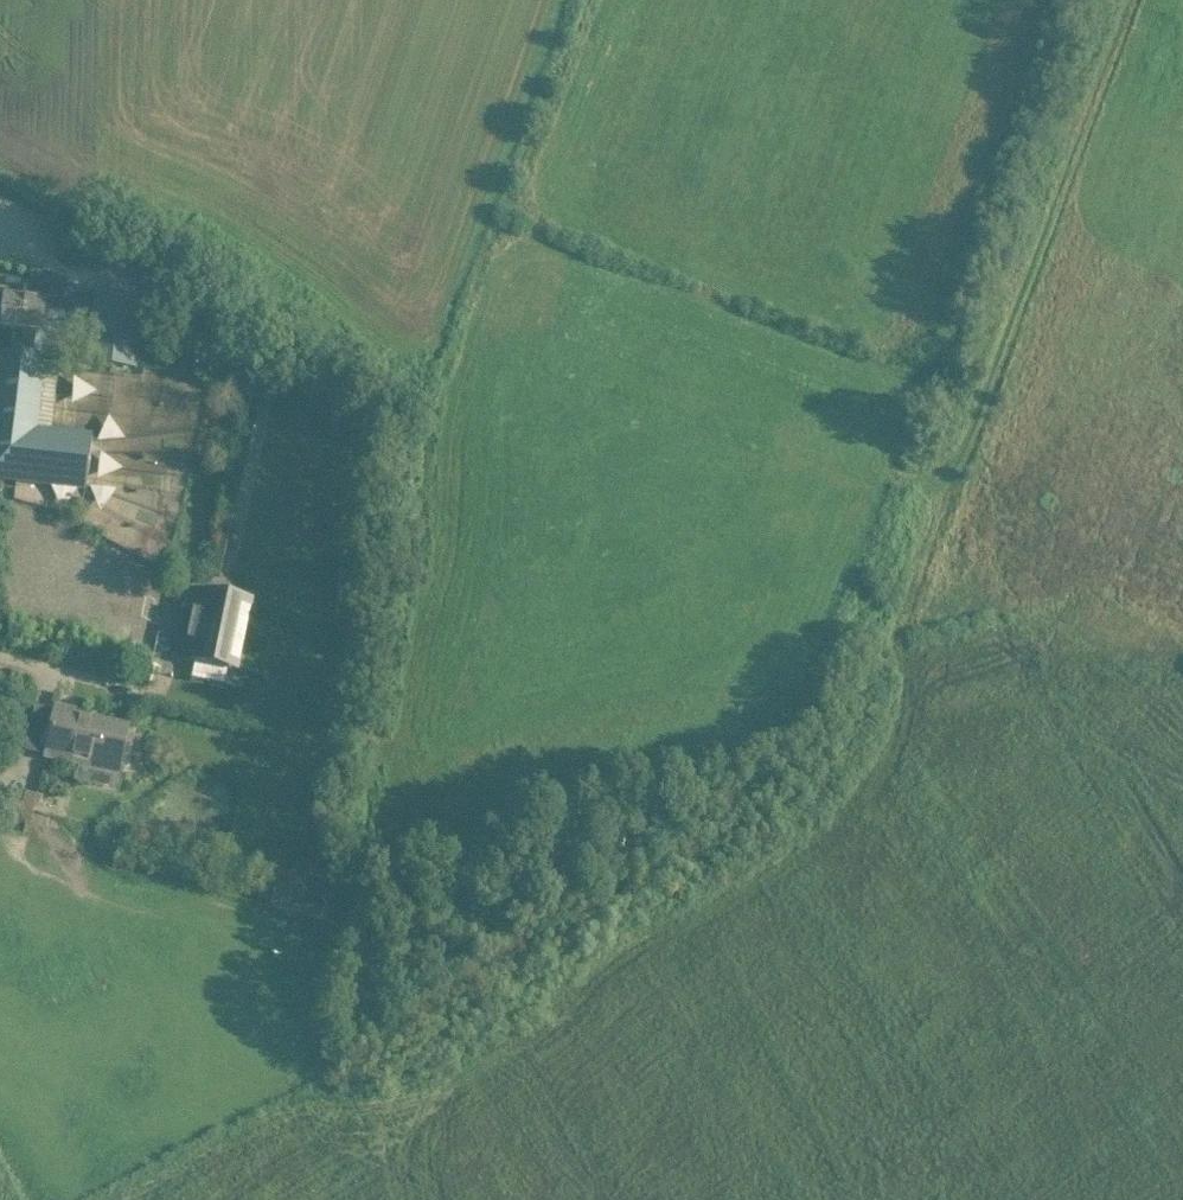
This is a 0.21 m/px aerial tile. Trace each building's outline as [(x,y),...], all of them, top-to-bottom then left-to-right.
[(41,331),(45,300),(5,295),(2,328),(14,330),(12,353),(1,352),(0,360),(0,482),(86,492),(93,434),(53,429),(59,372),(75,374),(77,359),(45,355),(48,332),(41,331)] [(142,301),(94,297),(89,368),(136,372),(142,301)] [(183,339),(178,368),(205,373),(208,358),(192,347),(193,343),(189,342),(189,340),(183,339)] [(181,642),(177,661),(196,665),(193,679),(225,686),(228,672),(243,602),(192,592),(187,611),(194,613),(187,643),(181,642)] [(56,710),(46,758),(69,763),(81,766),(77,781),(120,791),(125,768),(120,767),(128,731),(74,718),(75,714),(56,710)]
